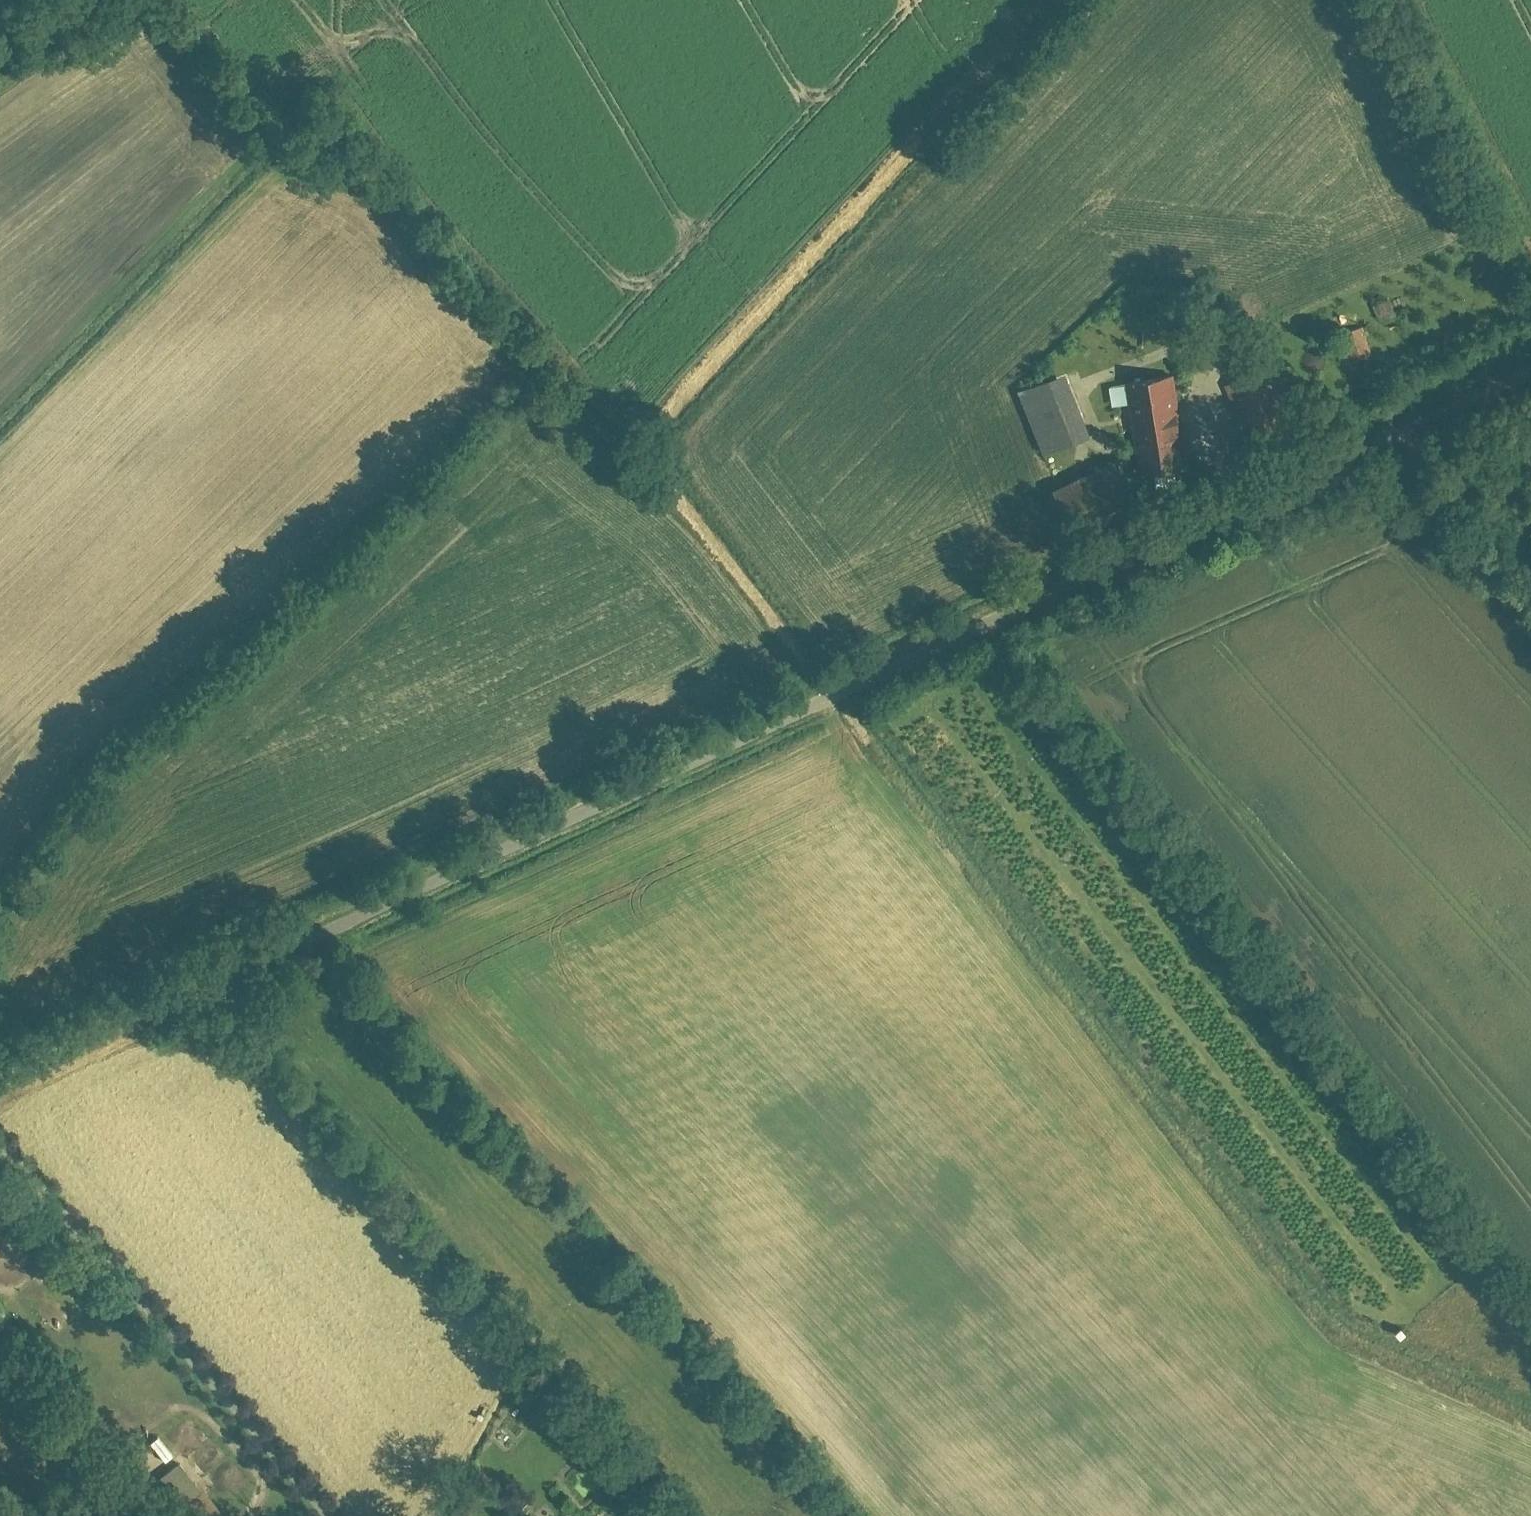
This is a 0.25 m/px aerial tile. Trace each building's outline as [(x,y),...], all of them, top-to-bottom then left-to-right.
[(1397,310),(1388,294),(1372,303),(1381,318),(1397,310)] [(1373,353),(1363,324),(1334,334),(1344,363),(1373,353)] [(1269,363),(1224,383),(1255,453),(1300,433),(1269,363)] [(1092,430),(1065,366),(1016,386),(1042,451),(1092,430)] [(1171,371),(1124,378),(1139,471),(1189,463),(1183,429),(1197,426),(1194,406),(1177,409),(1171,371)] [(1133,497),(1115,456),(1050,483),(1068,525),(1133,497)] [(188,1515),(198,1515),(213,1504),(176,1457),(148,1479),(172,1509),(178,1504),(188,1515)]
